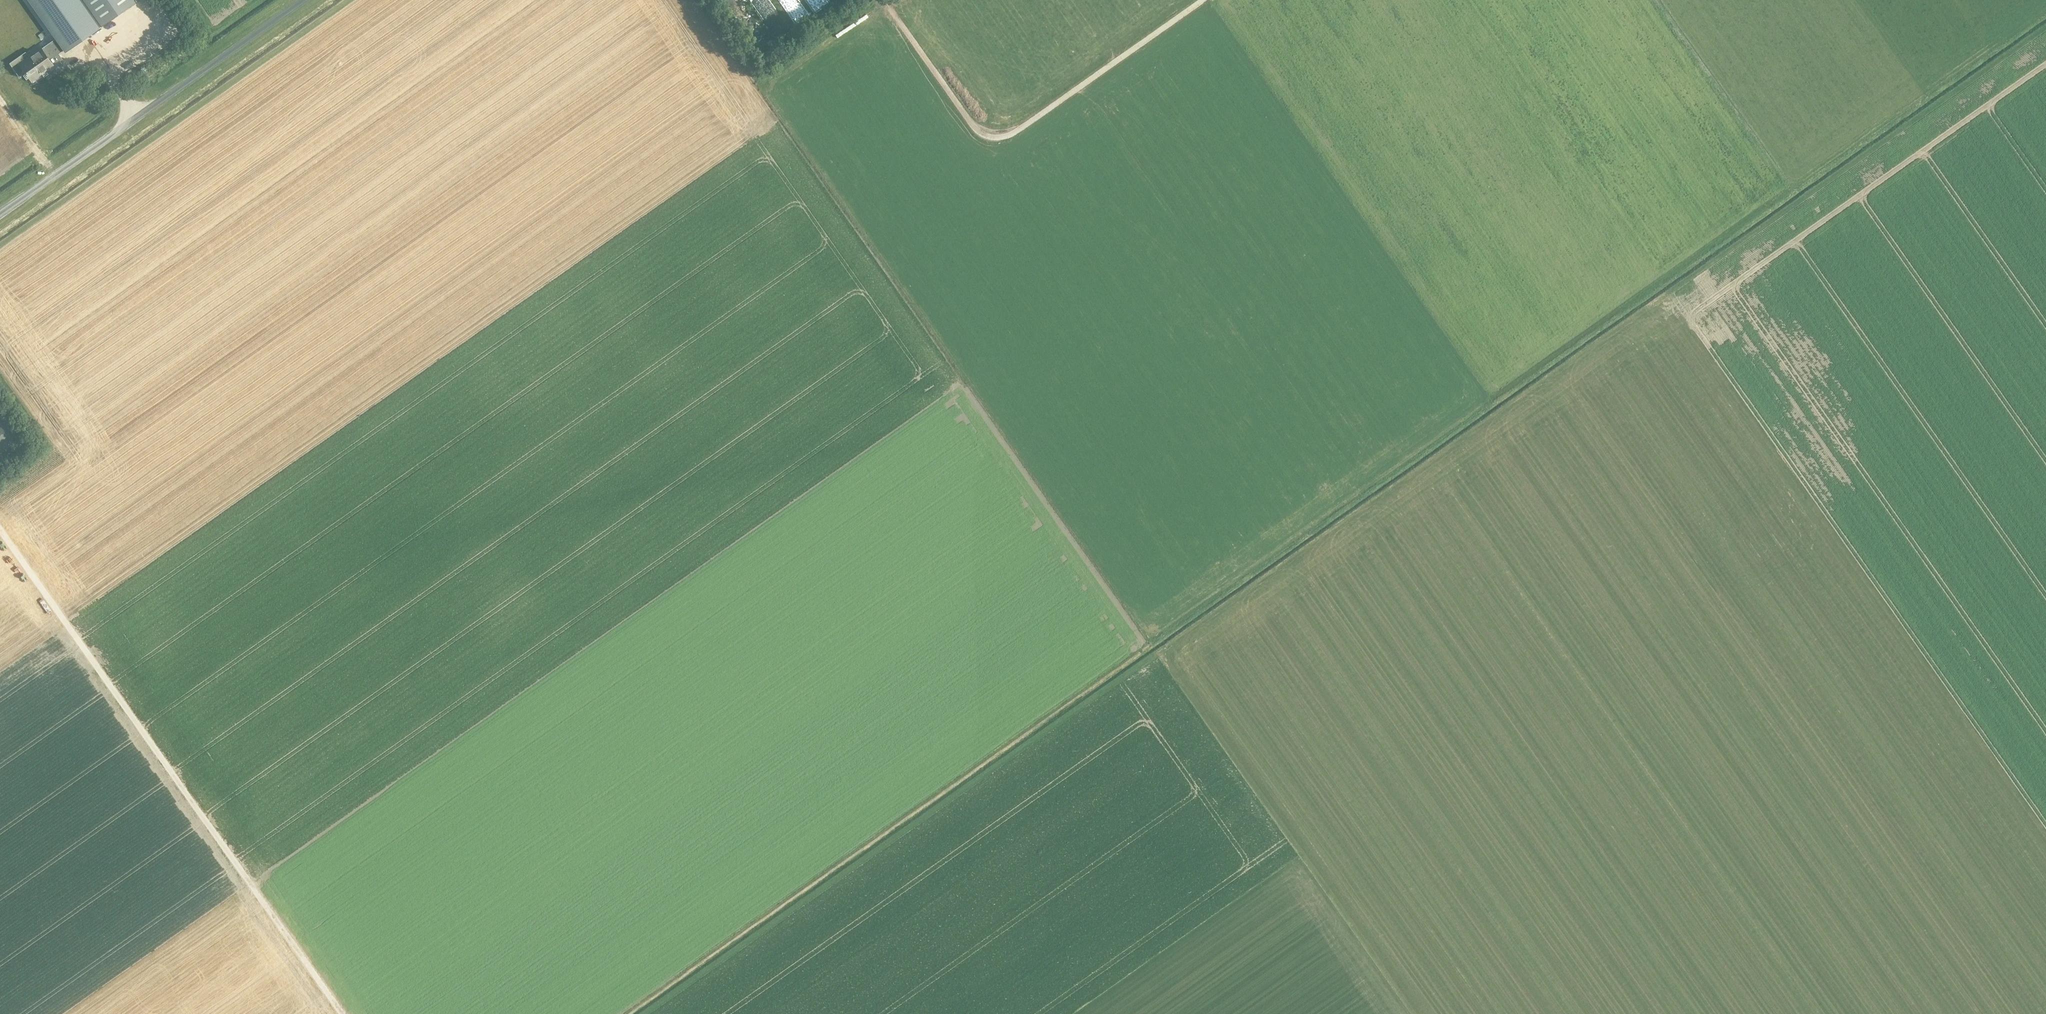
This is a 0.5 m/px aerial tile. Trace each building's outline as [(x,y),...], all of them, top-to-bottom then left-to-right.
[(80,0),(29,0),(56,38),(64,50),(99,26),(80,0)] [(99,26),(135,1),(134,0),(80,0),(99,26)] [(772,32),(777,31),(766,0),(752,0),(763,31),(771,28),(772,32)] [(781,4),(790,22),(799,18),(791,0),(789,0),(781,4)] [(170,38),(179,32),(176,27),(167,33),(170,38)] [(64,50),(56,38),(41,49),(40,47),(27,56),(30,60),(22,65),(26,71),(26,72),(32,81),(43,74),(42,73),(53,65),(49,60),(64,50)]
